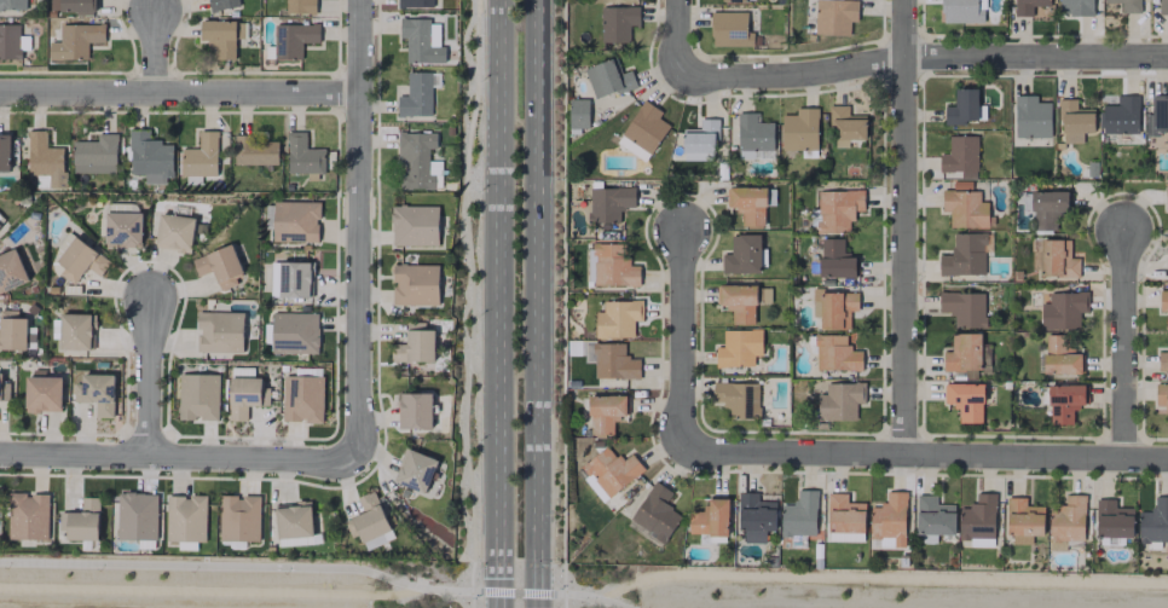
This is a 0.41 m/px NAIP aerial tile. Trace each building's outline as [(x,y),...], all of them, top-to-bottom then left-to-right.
[(26,10),(26,0),(0,0),(0,10),(26,10)] [(49,13),(94,14),(94,0),(49,0),(49,13)] [(210,12),(239,7),(238,0),(208,0),(210,12)] [(315,14),(315,0),(285,0),(285,13),(315,14)] [(857,0),(815,0),(814,35),(849,35),(849,22),(856,22),(857,0)] [(941,23),(983,23),(983,8),(977,8),(976,0),(940,0),(941,23)] [(1049,0),(1015,0),(1014,16),(1031,16),(1032,6),(1048,6),(1049,0)] [(1059,16),(1093,16),(1092,0),(1059,0),(1059,16)] [(1120,3),(1120,12),(1137,13),(1137,0),(1102,0),(1102,3),(1120,3)] [(1167,14),(1167,0),(1158,0),(1158,14),(1167,14)] [(638,26),(638,7),(600,6),(599,42),(628,43),(629,26),(638,26)] [(746,12),(710,12),(710,46),(752,46),(752,32),(746,32),(746,12)] [(429,19),(399,18),(399,38),(405,38),(405,62),(444,62),(445,46),(428,46),(429,19)] [(235,21),(199,20),(199,40),(210,40),(210,59),(234,60),(235,21)] [(0,24),(0,59),(21,59),(21,50),(28,50),(29,36),(18,36),(18,24),(0,24)] [(104,42),(104,24),(58,25),(59,42),(47,42),(48,59),(87,59),(87,42),(104,42)] [(319,43),(318,24),(274,25),(274,60),(301,59),(301,43),(319,43)] [(631,71),(616,75),(612,60),(584,67),(592,99),(636,88),(631,71)] [(407,95),(396,96),(397,117),(431,115),(430,72),(406,72),(407,95)] [(944,123),(979,122),(979,88),(953,89),(954,106),(944,106),(944,123)] [(1050,137),(1049,102),(1036,102),(1036,95),(1014,96),(1015,138),(1050,137)] [(1101,133),(1137,133),(1138,95),(1116,95),(1116,105),(1102,105),(1101,133)] [(1151,96),(1150,114),(1144,114),(1144,134),(1167,134),(1167,96),(1151,96)] [(588,100),(569,99),(568,132),(588,132),(588,100)] [(661,112),(642,99),(620,135),(651,154),(668,125),(657,118),(661,112)] [(1094,133),(1093,109),(1075,109),(1075,99),(1059,99),(1060,144),(1082,143),(1082,133),(1094,133)] [(848,139),(865,139),(866,115),(848,115),(848,105),(830,105),(830,147),(848,147),(848,139)] [(816,151),(817,108),(795,108),(795,115),(781,115),(781,150),(816,151)] [(772,122),(758,122),(758,112),(737,113),(738,149),(773,149),(772,122)] [(682,160),(715,160),(716,119),(700,119),(699,129),(682,129),(682,160)] [(46,130),(27,131),(28,175),(48,175),(49,188),(65,188),(64,148),(46,148),(46,130)] [(172,144),(160,145),(159,139),(149,140),(149,130),(129,130),(130,174),(144,174),(144,182),(173,182),(172,144)] [(217,131),(198,131),(198,149),(181,148),(181,175),(216,176),(217,131)] [(324,149),(305,148),(305,132),(287,131),(286,173),(324,173),(324,149)] [(72,142),(72,173),(116,173),(116,133),(97,134),(97,141),(72,142)] [(397,188),(440,189),(440,161),(428,161),(428,149),(435,149),(436,133),(397,133),(397,188)] [(9,171),(10,134),(0,134),(0,171),(9,171)] [(278,164),(277,141),(252,142),(252,135),(232,135),(233,165),(278,164)] [(738,158),(771,158),(771,150),(738,151),(738,158)] [(634,188),(589,187),(589,222),(618,223),(619,209),(633,209),(634,188)] [(765,187),(726,187),(725,209),(741,209),(741,227),(765,227),(765,187)] [(816,191),(817,233),(848,233),(848,220),(854,220),(854,211),(863,211),(863,190),(816,191)] [(942,211),(948,211),(949,228),(987,227),(987,202),(979,202),(979,191),(941,191),(942,211)] [(1067,191),(1031,192),(1033,231),(1056,230),(1055,215),(1068,214),(1067,191)] [(318,202),(273,201),(272,242),(317,242),(318,202)] [(438,206),(391,205),(390,245),(437,246),(438,206)] [(141,248),(141,213),(105,212),(104,247),(141,248)] [(191,251),(194,217),(158,214),(155,249),(191,251)] [(99,276),(110,261),(69,232),(56,250),(61,253),(52,266),(75,282),(86,267),(99,276)] [(938,276),(985,275),(984,233),(951,234),(951,255),(938,255),(938,276)] [(721,274),(760,273),(759,234),(730,235),(731,253),(720,254),(721,274)] [(843,239),(819,238),(819,277),(854,278),(855,255),(842,255),(843,239)] [(1078,258),(1069,258),(1069,240),(1034,240),(1034,277),(1078,277),(1078,258)] [(592,286),(639,286),(639,265),(626,265),(626,244),(593,243),(592,286)] [(191,260),(197,277),(212,271),(219,291),(236,284),(234,277),(242,274),(231,244),(191,260)] [(28,281),(14,248),(0,254),(0,293),(28,281)] [(310,298),(310,263),(270,262),(270,298),(310,298)] [(437,305),(438,265),(393,265),(392,305),(437,305)] [(755,324),(755,285),(716,286),(717,308),(731,308),(731,324),(755,324)] [(857,292),(821,293),(821,288),(811,288),(812,318),(819,318),(819,330),(849,329),(848,311),(857,311),(857,292)] [(1158,291),(1158,311),(1167,312),(1167,329),(1167,291),(1158,291)] [(1041,330),(1079,329),(1078,312),(1086,312),(1086,292),(1048,293),(1049,303),(1040,304),(1041,330)] [(984,293),(938,293),(938,313),(954,313),(953,327),(984,328),(984,293)] [(633,338),(633,321),(641,321),(642,301),(602,300),(602,312),(594,312),(594,337),(633,338)] [(25,351),(26,318),(17,318),(17,310),(0,310),(0,350),(25,351)] [(242,353),(242,313),(197,312),(196,352),(242,353)] [(318,313),(271,313),(270,353),(317,354),(318,313)] [(59,314),(58,349),(92,350),(93,314),(59,314)] [(434,362),(434,329),(423,329),(423,323),(406,323),(406,344),(391,344),(391,361),(434,362)] [(723,330),(723,347),(714,347),(715,367),(753,366),(753,356),(761,356),(761,330),(723,330)] [(980,334),(951,334),(951,351),(942,351),(942,369),(980,370),(980,334)] [(1167,370),(1167,334),(1165,334),(1165,352),(1157,352),(1157,371),(1167,370)] [(847,335),(815,335),(814,370),(861,371),(861,351),(847,350),(847,335)] [(1080,375),(1080,353),(1063,353),(1064,335),(1044,335),(1044,374),(1080,375)] [(624,344),(593,343),(593,378),(639,379),(639,357),(624,357),(624,344)] [(113,375),(80,374),(80,384),(73,384),(73,402),(95,402),(95,417),(112,418),(113,375)] [(218,375),(178,374),(178,419),(217,420),(218,375)] [(322,376),(282,375),(281,421),(322,422),(322,376)] [(60,412),(61,377),(25,376),(24,412),(60,412)] [(228,377),(228,420),(246,421),(246,406),(268,406),(269,388),(260,388),(260,378),(228,377)] [(8,401),(9,383),(0,383),(0,401),(8,401)] [(758,383),(712,383),(713,401),(725,401),(725,418),(758,417),(758,383)] [(855,420),(855,403),(864,403),(864,383),(825,383),(825,395),(817,395),(817,420),(855,420)] [(958,423),(982,423),(982,384),(944,383),(944,406),(958,406),(958,423)] [(1084,385),(1049,384),(1048,424),(1072,425),(1072,407),(1084,408),(1084,385)] [(1155,384),(1154,406),(1163,406),(1163,414),(1167,414),(1167,384),(1155,384)] [(397,429),(432,428),(431,393),(396,393),(397,429)] [(625,418),(625,396),(589,396),(590,435),(613,435),(612,418),(625,418)] [(631,454),(621,462),(607,445),(580,467),(586,474),(582,477),(603,503),(644,470),(631,454)] [(438,461),(405,448),(392,481),(424,494),(438,461)] [(681,515),(664,504),(672,492),(654,481),(629,520),(664,543),(681,515)] [(816,490),(796,490),(796,504),(780,504),(780,536),(815,536),(816,490)] [(390,530),(373,491),(357,498),(363,513),(344,522),(348,531),(354,528),(361,543),(390,530)] [(905,547),(905,491),(886,491),(885,506),(870,506),(869,537),(894,537),(894,547),(905,547)] [(775,501),(757,501),(757,492),(739,492),(738,530),(743,530),(743,543),(765,543),(765,531),(775,531),(775,501)] [(8,539),(47,540),(48,494),(9,493),(8,539)] [(157,494),(117,493),(116,539),(156,540),(157,494)] [(865,503),(846,502),(846,493),(828,493),(828,541),(864,541),(865,503)] [(994,494),(976,493),(975,505),(959,505),(958,540),(969,540),(969,546),(993,547),(994,494)] [(206,496),(166,495),(166,541),(205,541),(206,496)] [(259,541),(260,496),(220,495),(219,541),(259,541)] [(954,534),(955,505),(936,504),(936,495),(916,495),(916,533),(954,534)] [(1066,550),(1066,541),(1084,540),(1083,495),(1064,495),(1065,505),(1048,506),(1049,550),(1066,550)] [(1153,496),(1153,512),(1138,511),(1138,541),(1167,541),(1167,496),(1153,496)] [(99,498),(81,497),(81,512),(61,512),(61,540),(98,540),(99,498)] [(1007,544),(1032,544),(1032,535),(1043,535),(1043,506),(1025,506),(1026,498),(1008,497),(1007,544)] [(727,535),(728,498),(704,498),(704,512),(688,512),(688,535),(727,535)] [(1132,508),(1115,507),(1115,499),(1096,499),(1096,536),(1132,537),(1132,508)] [(311,503),(276,504),(276,538),(312,537),(311,503)] [(892,538),(872,538),(873,549),(893,548),(892,538)]
